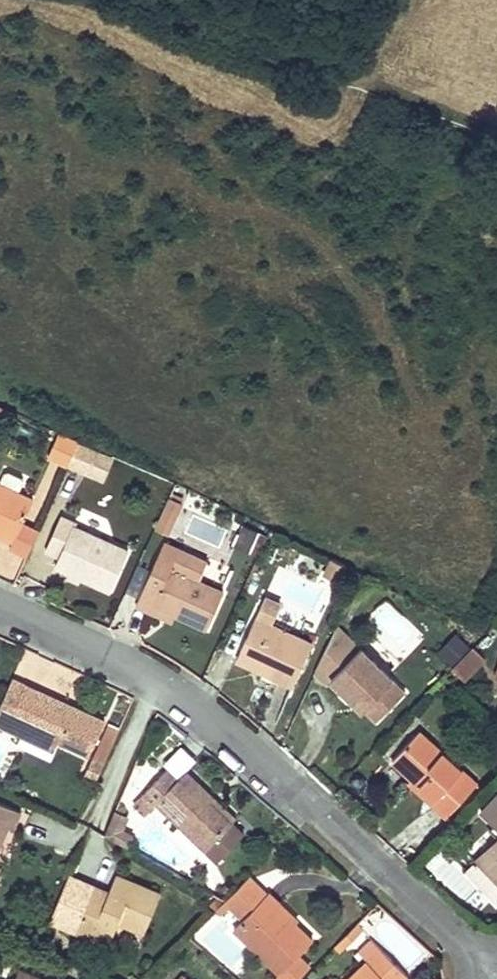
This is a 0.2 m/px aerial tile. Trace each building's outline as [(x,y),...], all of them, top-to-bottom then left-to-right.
[(69,463),(79,442),(59,433),(48,457),(68,466),(69,463)] [(79,442),(69,463),(90,472),(99,450),(79,442)] [(113,457),(99,450),(90,472),(104,478),(113,457)] [(0,482),(0,483),(19,492),(24,482),(22,477),(9,471),(4,473),(0,482)] [(0,483),(0,529),(1,529),(0,532),(0,535),(15,542),(34,499),(19,492),(0,483)] [(169,497),(165,507),(178,513),(183,503),(169,497)] [(178,513),(165,507),(158,523),(171,529),(178,513)] [(56,566),(110,592),(129,551),(75,526),(77,524),(62,517),(46,550),(60,557),(56,566)] [(169,535),(171,529),(158,523),(155,529),(169,535)] [(237,538),(252,545),(258,531),(243,524),(237,538)] [(249,552),(252,545),(237,538),(234,545),(249,552)] [(140,601),(176,616),(179,618),(205,629),(208,631),(225,594),(200,583),(209,564),(165,545),(140,601)] [(26,556),(0,547),(0,571),(18,577),(26,556)] [(345,566),(332,559),(325,573),(339,579),(345,566)] [(266,663),(262,671),(292,685),(312,643),(271,624),(280,603),(265,596),(240,651),(266,663)] [(173,624),(176,616),(140,601),(137,608),(173,624)] [(337,625),(332,636),(352,655),(360,647),(337,625)] [(352,655),(332,636),(315,671),(328,683),(332,679),(351,697),(376,722),(406,692),(360,647),(352,655)] [(452,664),(469,647),(458,636),(441,654),(452,664)] [(463,680),(484,659),(473,647),(452,669),(463,680)] [(236,659),(262,671),(266,663),(240,651),(236,659)] [(68,704),(12,679),(0,707),(0,725),(23,736),(27,727),(58,741),(90,755),(105,721),(73,706),(71,711),(66,709),(68,704)] [(346,701),(351,697),(332,679),(328,683),(346,701)] [(109,723),(94,755),(106,761),(121,728),(109,723)] [(54,750),(58,741),(27,727),(23,736),(51,748),(54,750)] [(435,799),(432,802),(447,817),(477,784),(419,731),(393,761),(414,780),(435,799)] [(106,761),(94,755),(84,777),(96,783),(106,761)] [(233,822),(210,801),(214,797),(186,771),(178,780),(167,769),(142,795),(154,807),(157,804),(217,861),(244,833),(233,822)] [(411,783),(432,802),(435,799),(414,780),(411,783)] [(482,808),(495,822),(490,828),(496,836),(496,794),(482,808)] [(236,818),(214,797),(210,801),(233,822),(236,818)] [(21,812),(0,802),(0,845),(9,826),(14,828),(21,812)] [(132,834),(123,830),(128,818),(115,811),(105,835),(127,848),(132,834)] [(467,817),(471,822),(478,815),(474,811),(467,817)] [(440,846),(445,851),(455,841),(450,835),(440,846)] [(464,870),(496,903),(496,902),(496,839),(464,870)] [(117,875),(109,892),(115,895),(123,877),(117,875)] [(115,895),(109,892),(94,885),(74,931),(108,946),(118,922),(145,933),(161,894),(123,877),(115,895)] [(248,877),(227,899),(232,905),(245,917),(266,895),(248,877)] [(276,909),(282,903),(270,891),(266,895),(245,917),(234,928),(280,974),(281,975),(298,957),(313,941),(294,923),(292,925),(276,909)] [(232,905),(227,899),(216,910),(222,915),(232,905)] [(298,919),(282,903),(276,909),(292,925),(294,923),(298,919)] [(347,934),(353,940),(363,930),(357,925),(347,934)] [(341,951),(353,940),(347,934),(335,946),(341,951)] [(409,976),(372,939),(359,953),(368,962),(352,978),(406,978),(409,976)] [(298,957),(281,975),(280,974),(277,976),(280,978),(298,978),(310,967),(298,957)] [(21,965),(14,978),(51,978),(21,965)]
